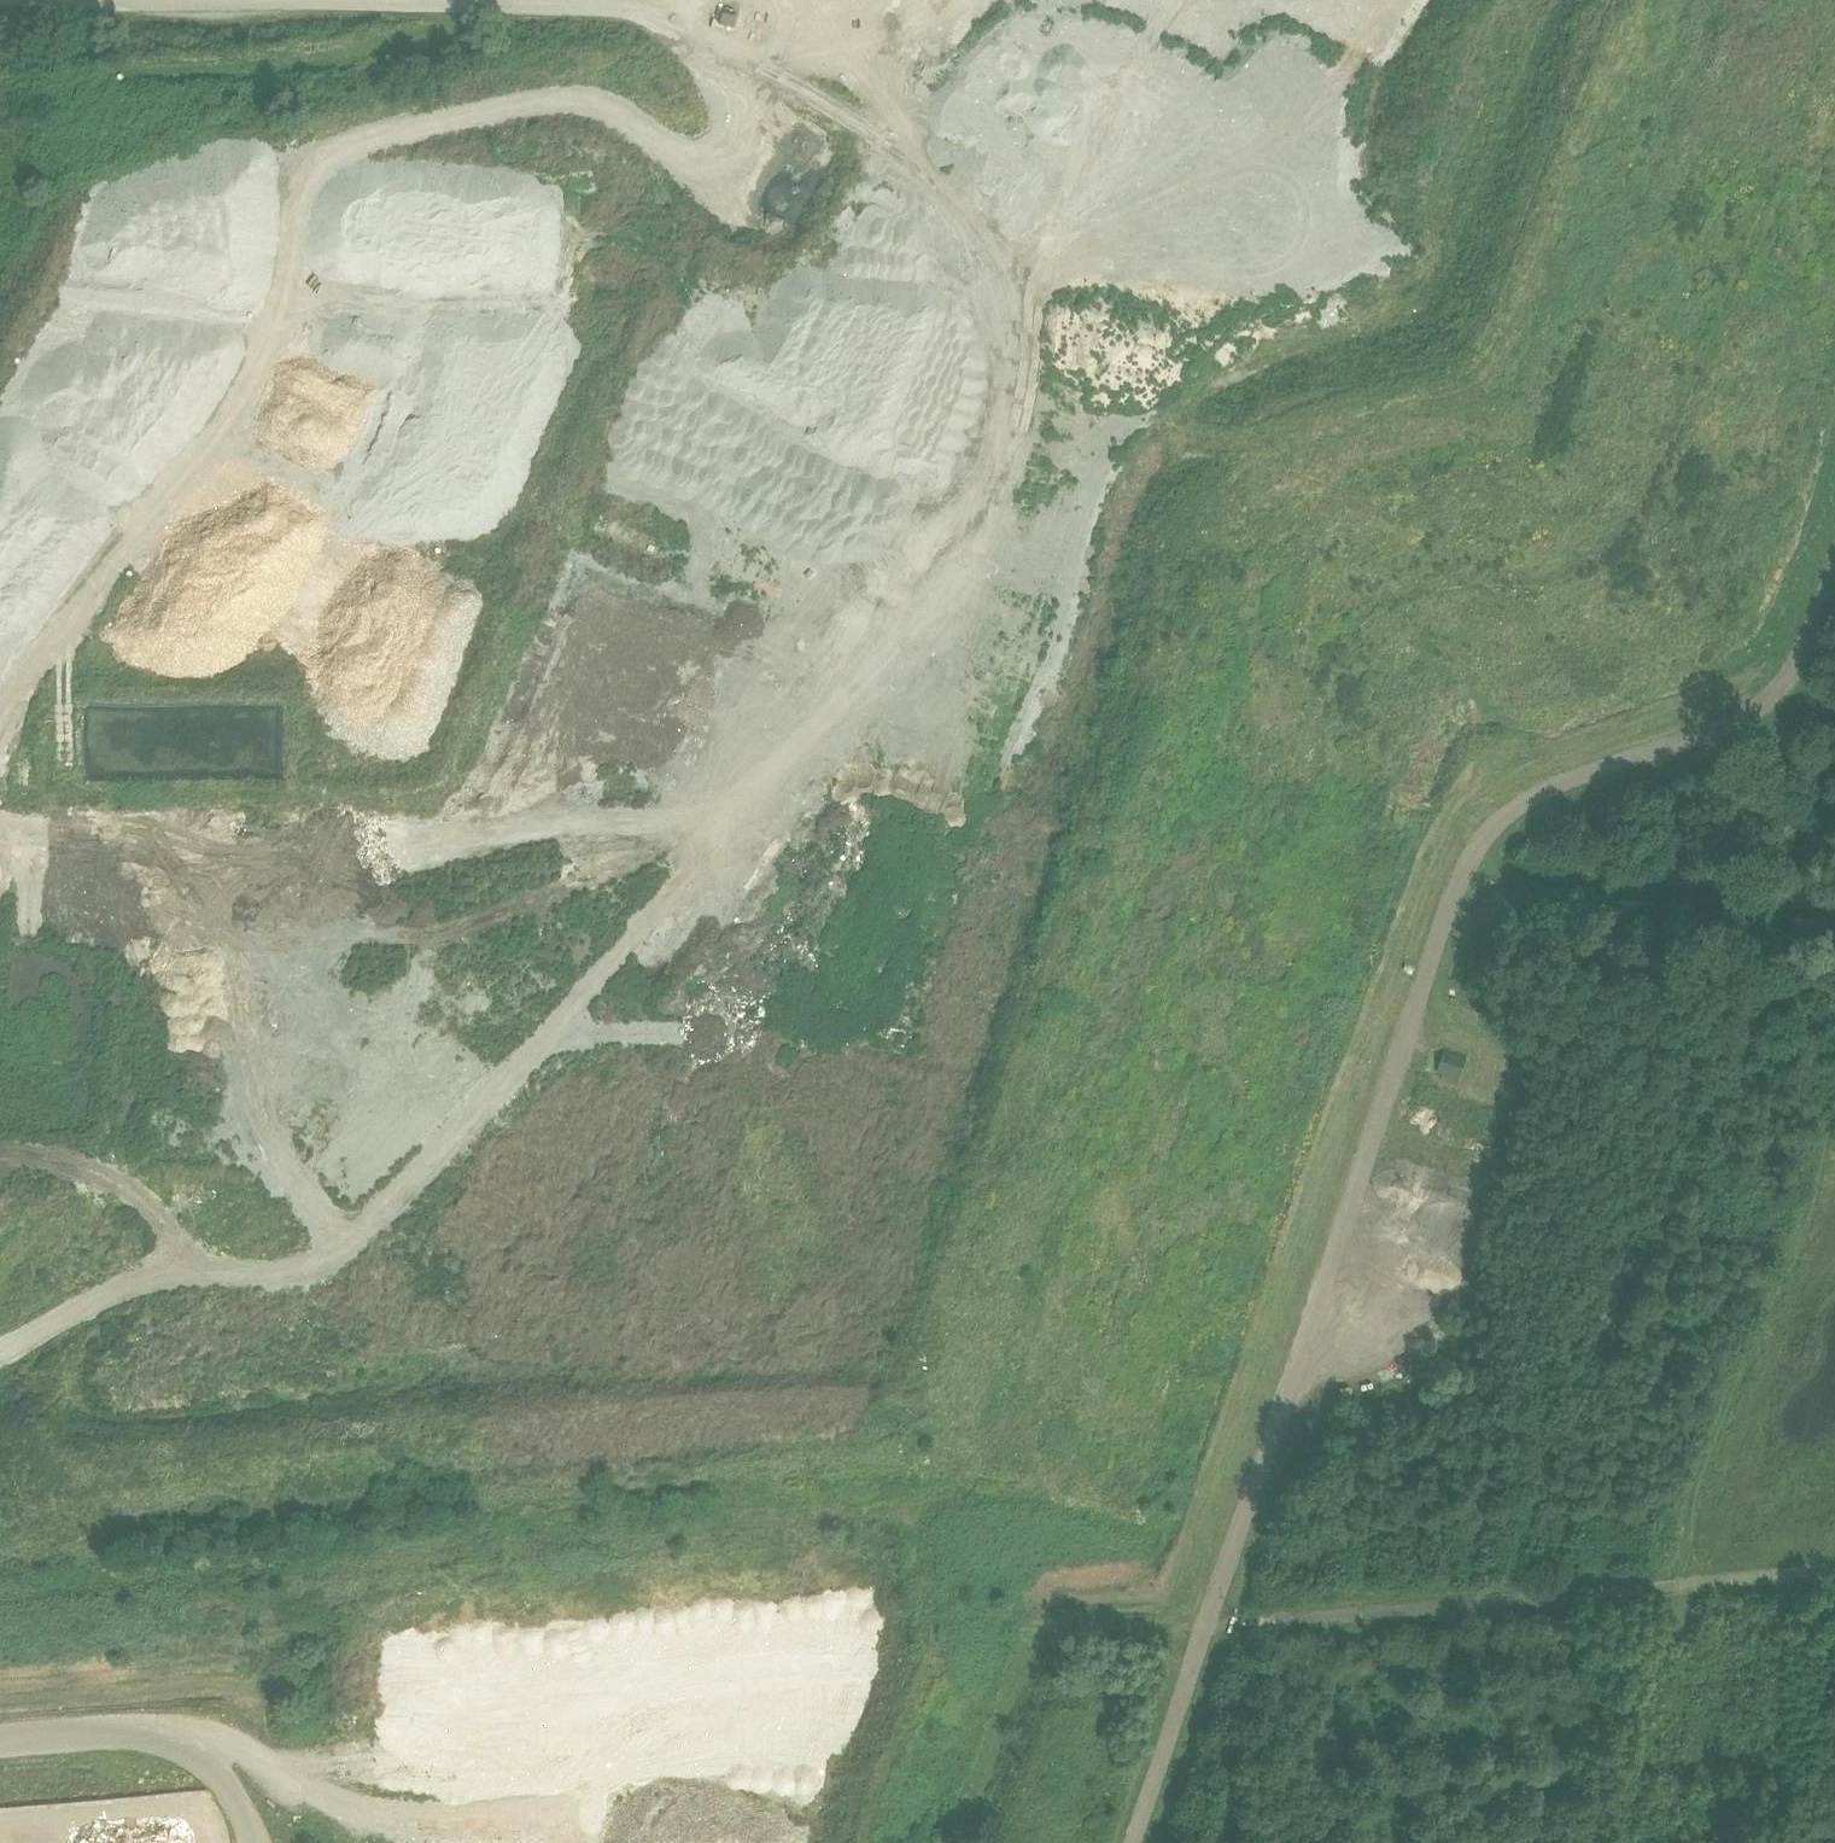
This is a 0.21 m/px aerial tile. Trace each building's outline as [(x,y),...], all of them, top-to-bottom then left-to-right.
[(1443,1049),(1436,1071),(1459,1078),(1466,1056),(1443,1049)]
